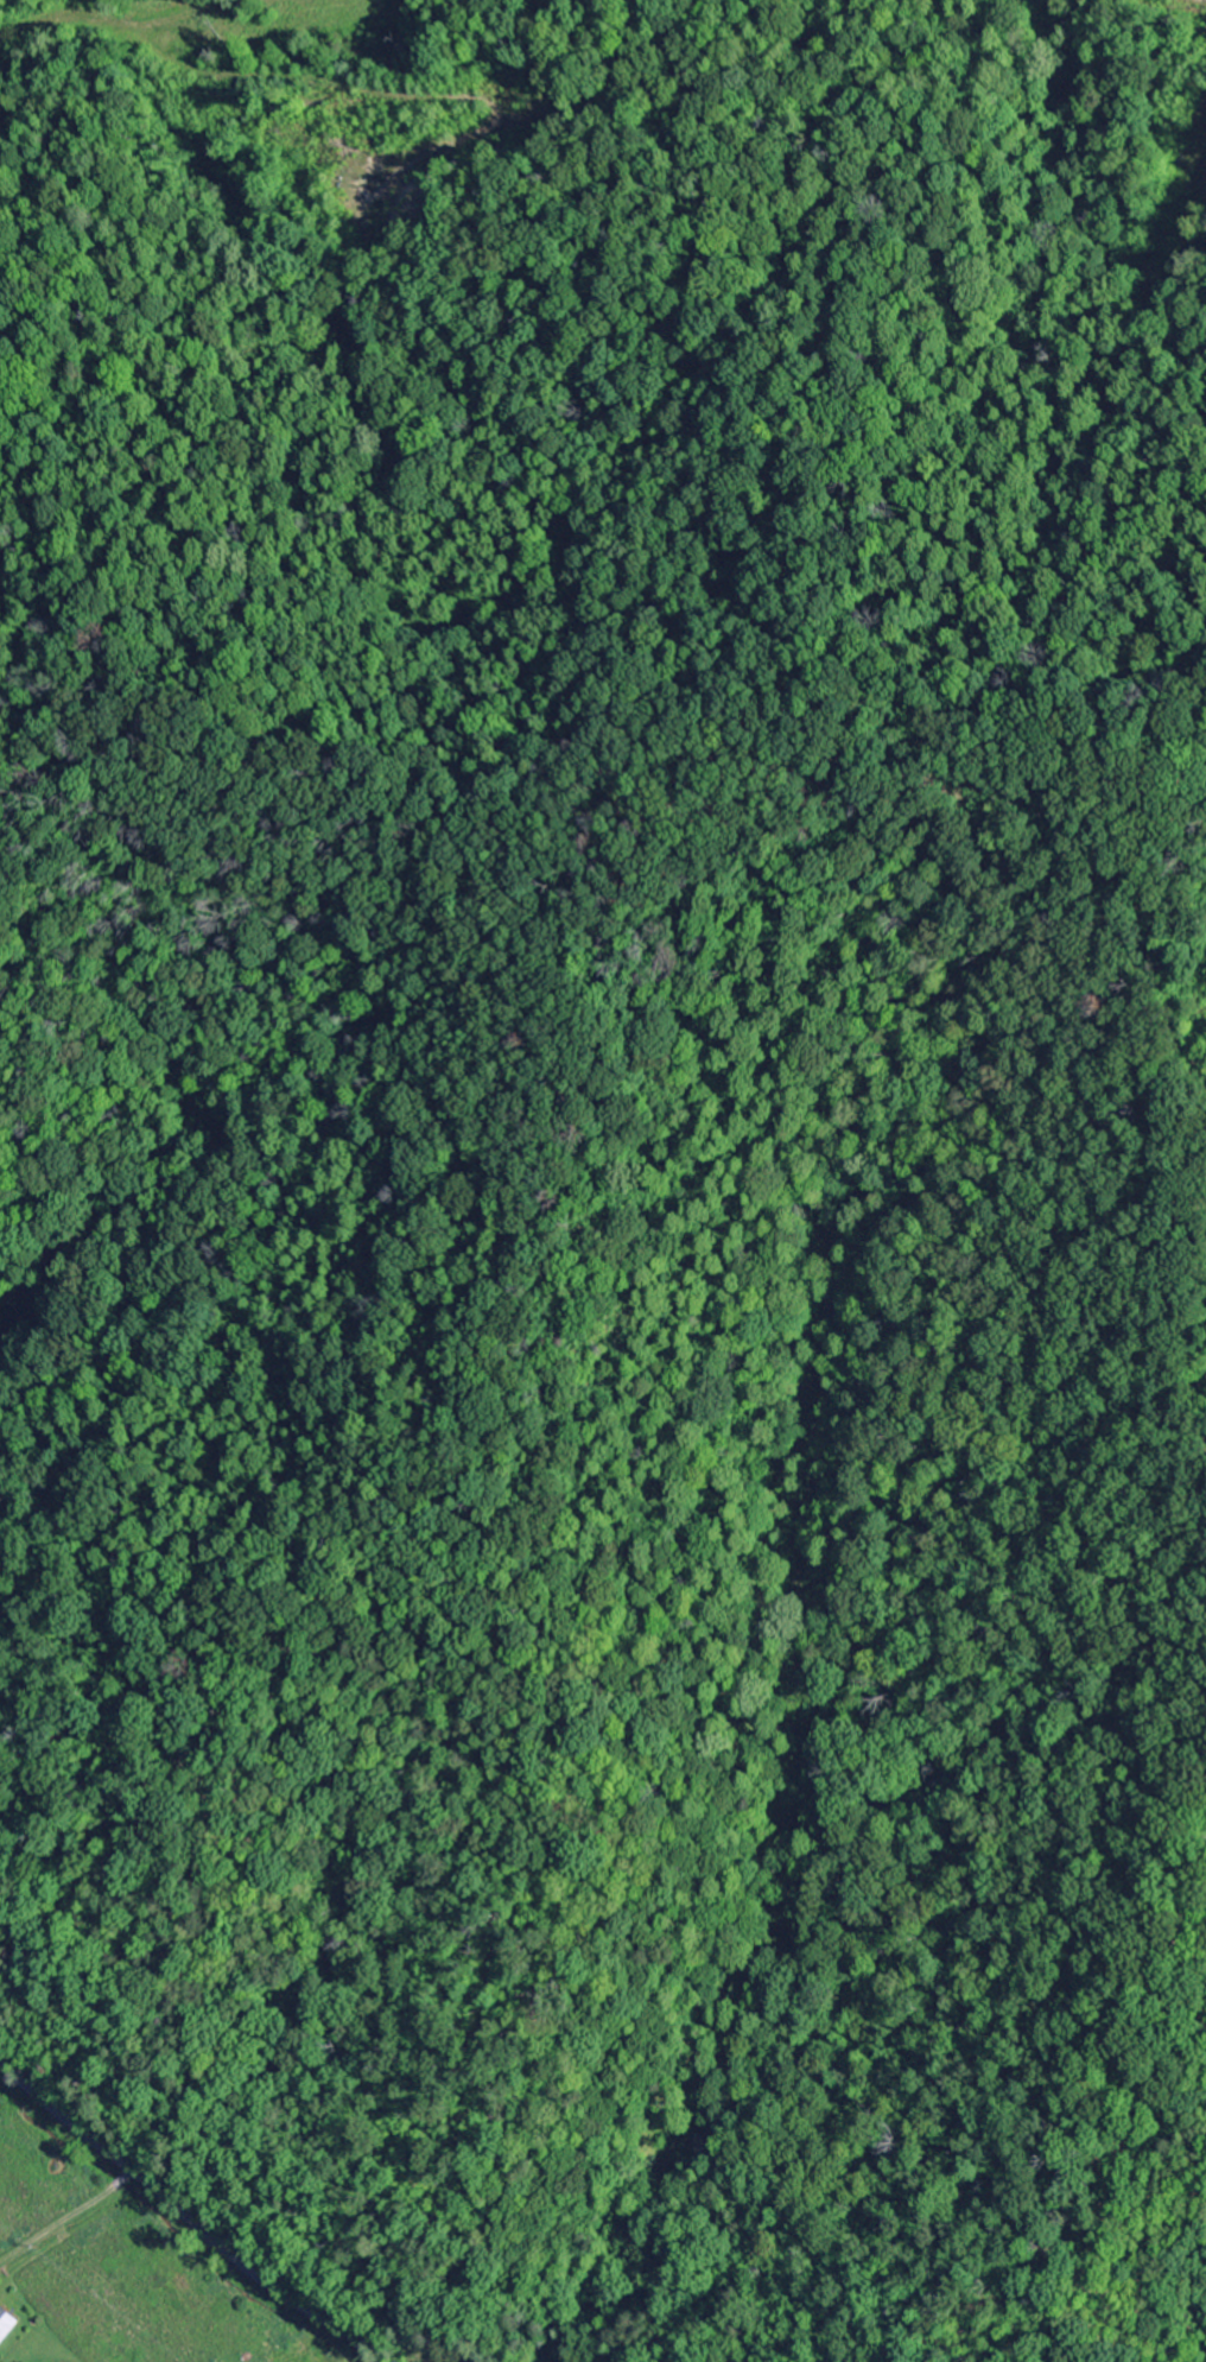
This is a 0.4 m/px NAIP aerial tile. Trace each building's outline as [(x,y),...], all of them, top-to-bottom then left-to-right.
[(4,2308),(0,2313),(0,2349),(22,2325),(4,2308)]
